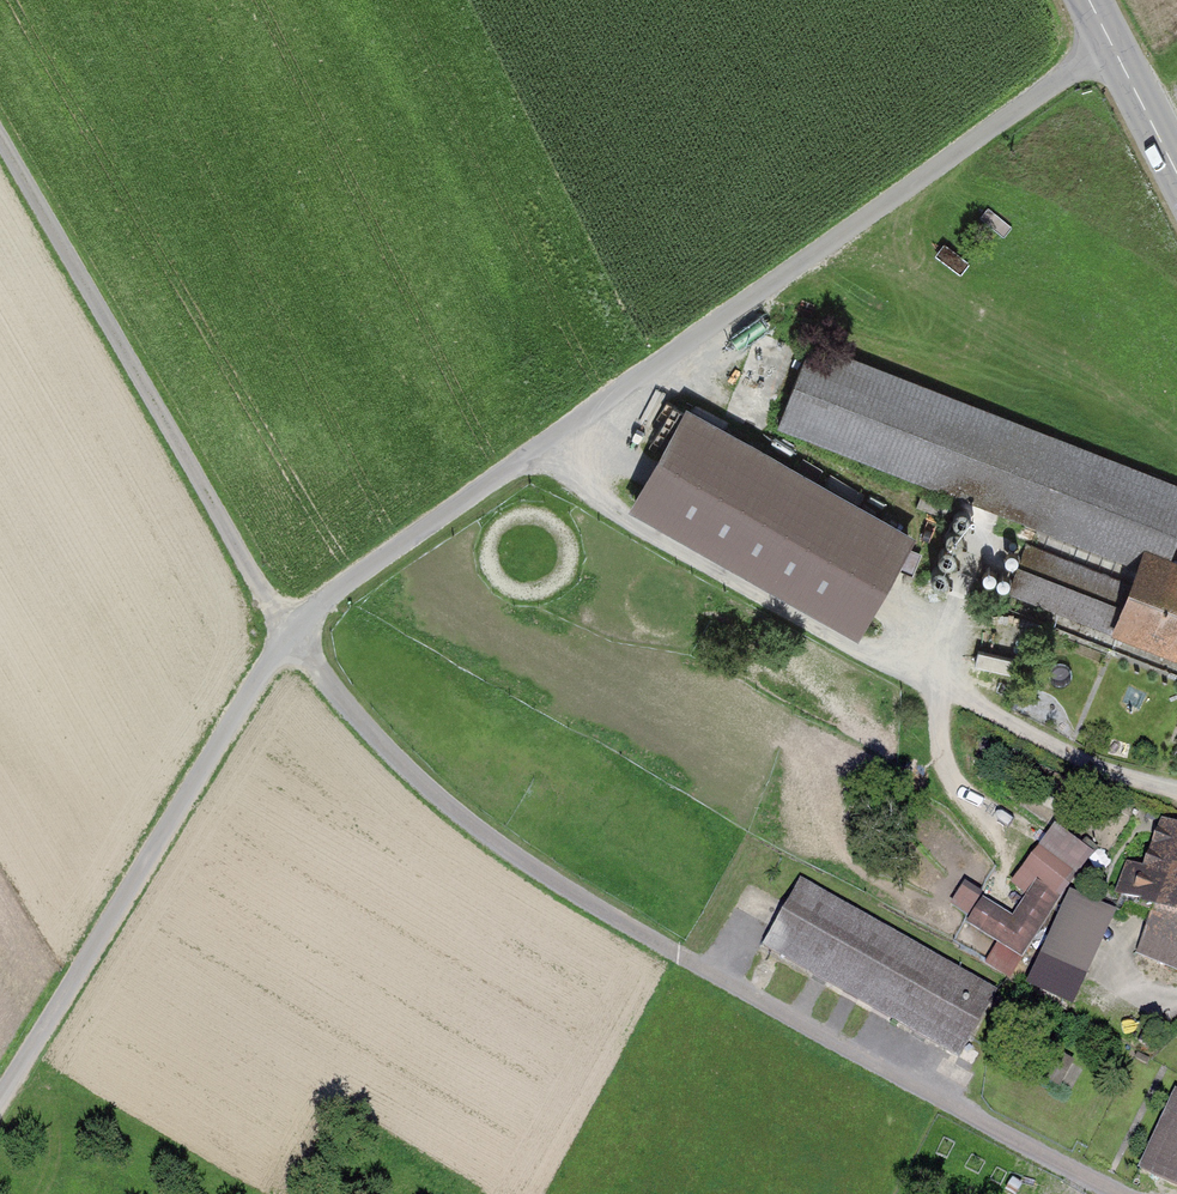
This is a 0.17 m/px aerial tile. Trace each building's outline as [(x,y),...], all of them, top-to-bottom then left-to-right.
[(1176,541),(1176,481),(811,340),(778,427),(1140,567),(1147,550),(1170,558),(1176,541)] [(917,535),(686,404),(628,506),(859,637),(917,535)] [(1010,593),(1116,633),(1135,583),(1029,543),(1010,593)] [(1170,558),(1147,550),(1140,567),(1135,583),(1116,633),(1176,655),(1176,561),(1170,558)] [(1010,919),(983,898),(968,918),(965,922),(999,947),(1021,963),(1070,894),(1099,857),(1055,825),(1011,884),(1027,895),(1010,919)] [(1162,825),(1145,870),(1126,863),(1110,904),(1154,921),(1140,958),(1176,973),(1176,831),(1162,825)] [(1000,992),(801,881),(763,949),(962,1060),(1000,992)] [(983,898),(966,886),(951,905),(968,918),(983,898)] [(1090,979),(1117,914),(1070,894),(1042,959),(1090,979)] [(1021,963),(999,947),(986,967),(1012,982),(1021,963)] [(1175,1092),(1138,1170),(1176,1188),(1176,1093),(1175,1092)]
